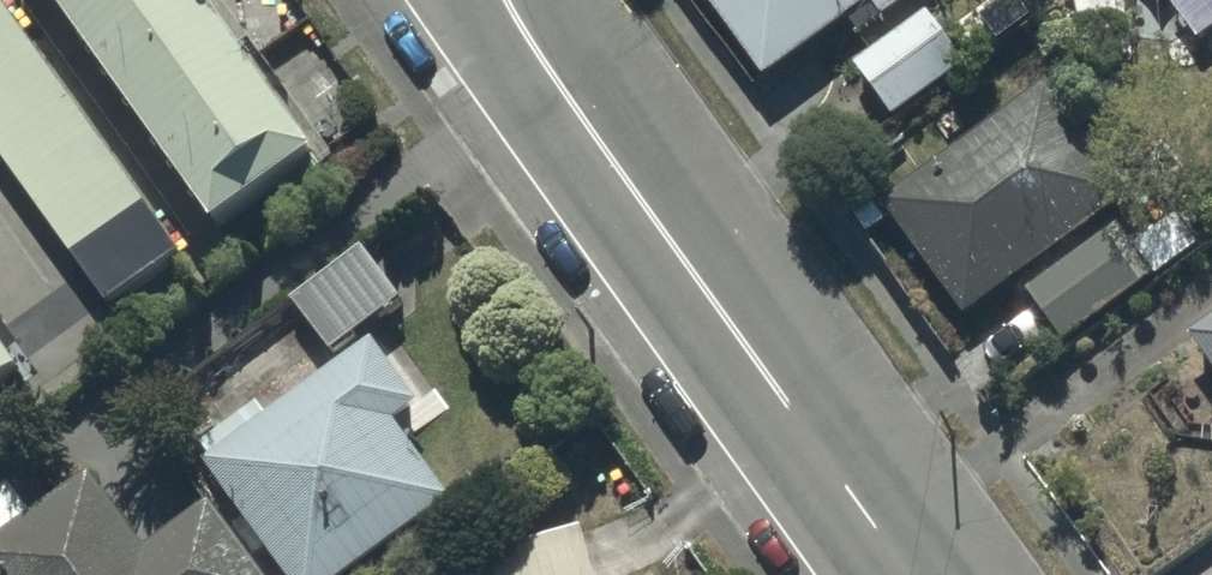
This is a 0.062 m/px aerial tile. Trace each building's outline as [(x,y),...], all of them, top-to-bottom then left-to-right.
[(214,215),(315,146),(215,0),(62,0),(214,215)] [(767,71),(865,0),(717,0),(767,71)] [(881,9),(893,0),(875,0),(881,9)] [(1207,31),(1211,27),(1211,0),(1184,0),(1207,31)] [(107,300),(178,248),(0,3),(0,151),(107,300)] [(930,7),(855,58),(893,113),(967,62),(930,7)] [(1049,76),(885,195),(965,306),(1129,187),(1049,76)] [(1117,221),(1029,285),(1066,337),(1197,242),(1175,212),(1133,243),(1117,221)] [(364,243),(292,293),(328,346),(400,296),(364,243)] [(1193,329),(1211,355),(1211,316),(1193,329)] [(372,334),(204,456),(291,574),(338,574),(451,492),(394,415),(418,397),(372,334)] [(17,359),(0,337),(0,371),(17,359)] [(0,486),(0,574),(265,574),(209,496),(142,544),(88,468),(30,509),(9,479),(0,486)] [(491,548),(499,574),(595,574),(580,523),(491,548)]
